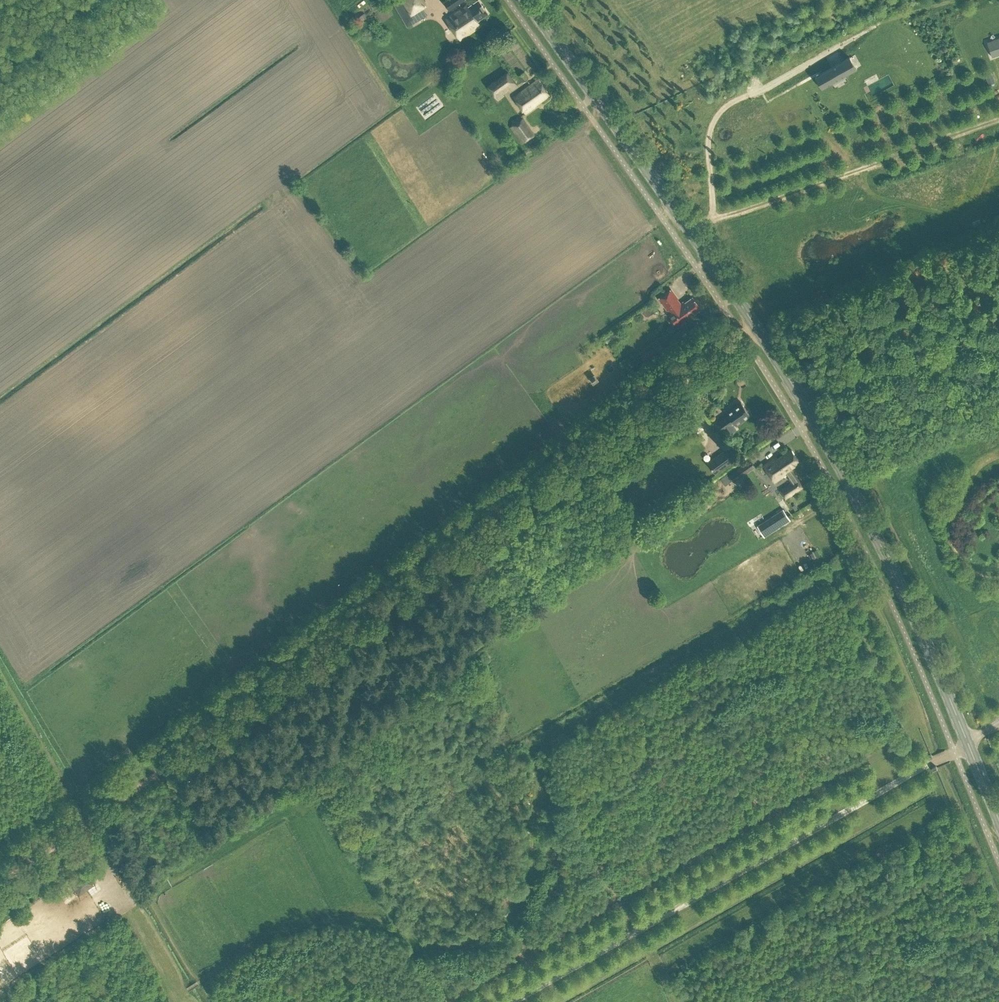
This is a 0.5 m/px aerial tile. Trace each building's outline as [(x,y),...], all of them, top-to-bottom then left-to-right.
[(393,3),(407,26),(415,21),(411,14),(423,7),(428,4),(425,0),(398,0),(393,3)] [(444,2),(450,9),(462,0),(447,0),(444,2)] [(478,19),(488,12),(479,0),(477,0),(464,9),(462,7),(446,19),(460,39),(481,24),(478,19)] [(992,56),(998,53),(998,38),(987,42),(992,56)] [(851,71),(844,59),(815,76),(818,81),(822,88),(823,87),(851,71)] [(508,70),(487,85),(498,100),(505,95),(503,93),(508,89),(510,91),(518,85),(508,70)] [(524,71),(518,75),(523,82),(529,78),(524,71)] [(991,71),(985,73),(989,83),(994,81),(991,71)] [(550,93),(539,78),(513,96),(525,113),(537,105),(535,103),(550,93)] [(417,110),(425,121),(443,108),(436,97),(417,110)] [(523,116),(509,126),(522,144),(536,133),(523,116)] [(695,313),(701,308),(692,297),(685,302),(684,301),(679,304),(675,300),(678,298),(671,289),(659,298),(668,311),(668,312),(678,326),(696,314),(695,313)] [(642,316),(646,322),(654,317),(650,311),(642,316)] [(686,325),(668,337),(675,346),(693,334),(686,325)] [(750,414),(741,400),(726,410),(728,412),(717,420),(723,430),(724,429),(728,434),(736,428),(730,420),(732,419),(736,424),(750,414)] [(725,449),(707,461),(715,472),(733,459),(725,449)] [(804,485),(791,466),(799,461),(792,449),(777,458),(776,457),(764,464),(774,481),(788,472),(794,480),(780,490),(786,498),(804,485)] [(727,472),(720,478),(725,484),(732,479),(734,481),(755,466),(750,458),(728,474),(727,472)] [(697,479),(701,484),(705,481),(701,476),(697,479)] [(783,508),(757,524),(764,536),(790,519),(783,508)] [(66,877),(78,894),(94,883),(82,866),(66,877)] [(100,894),(93,899),(101,912),(108,907),(100,894)]
